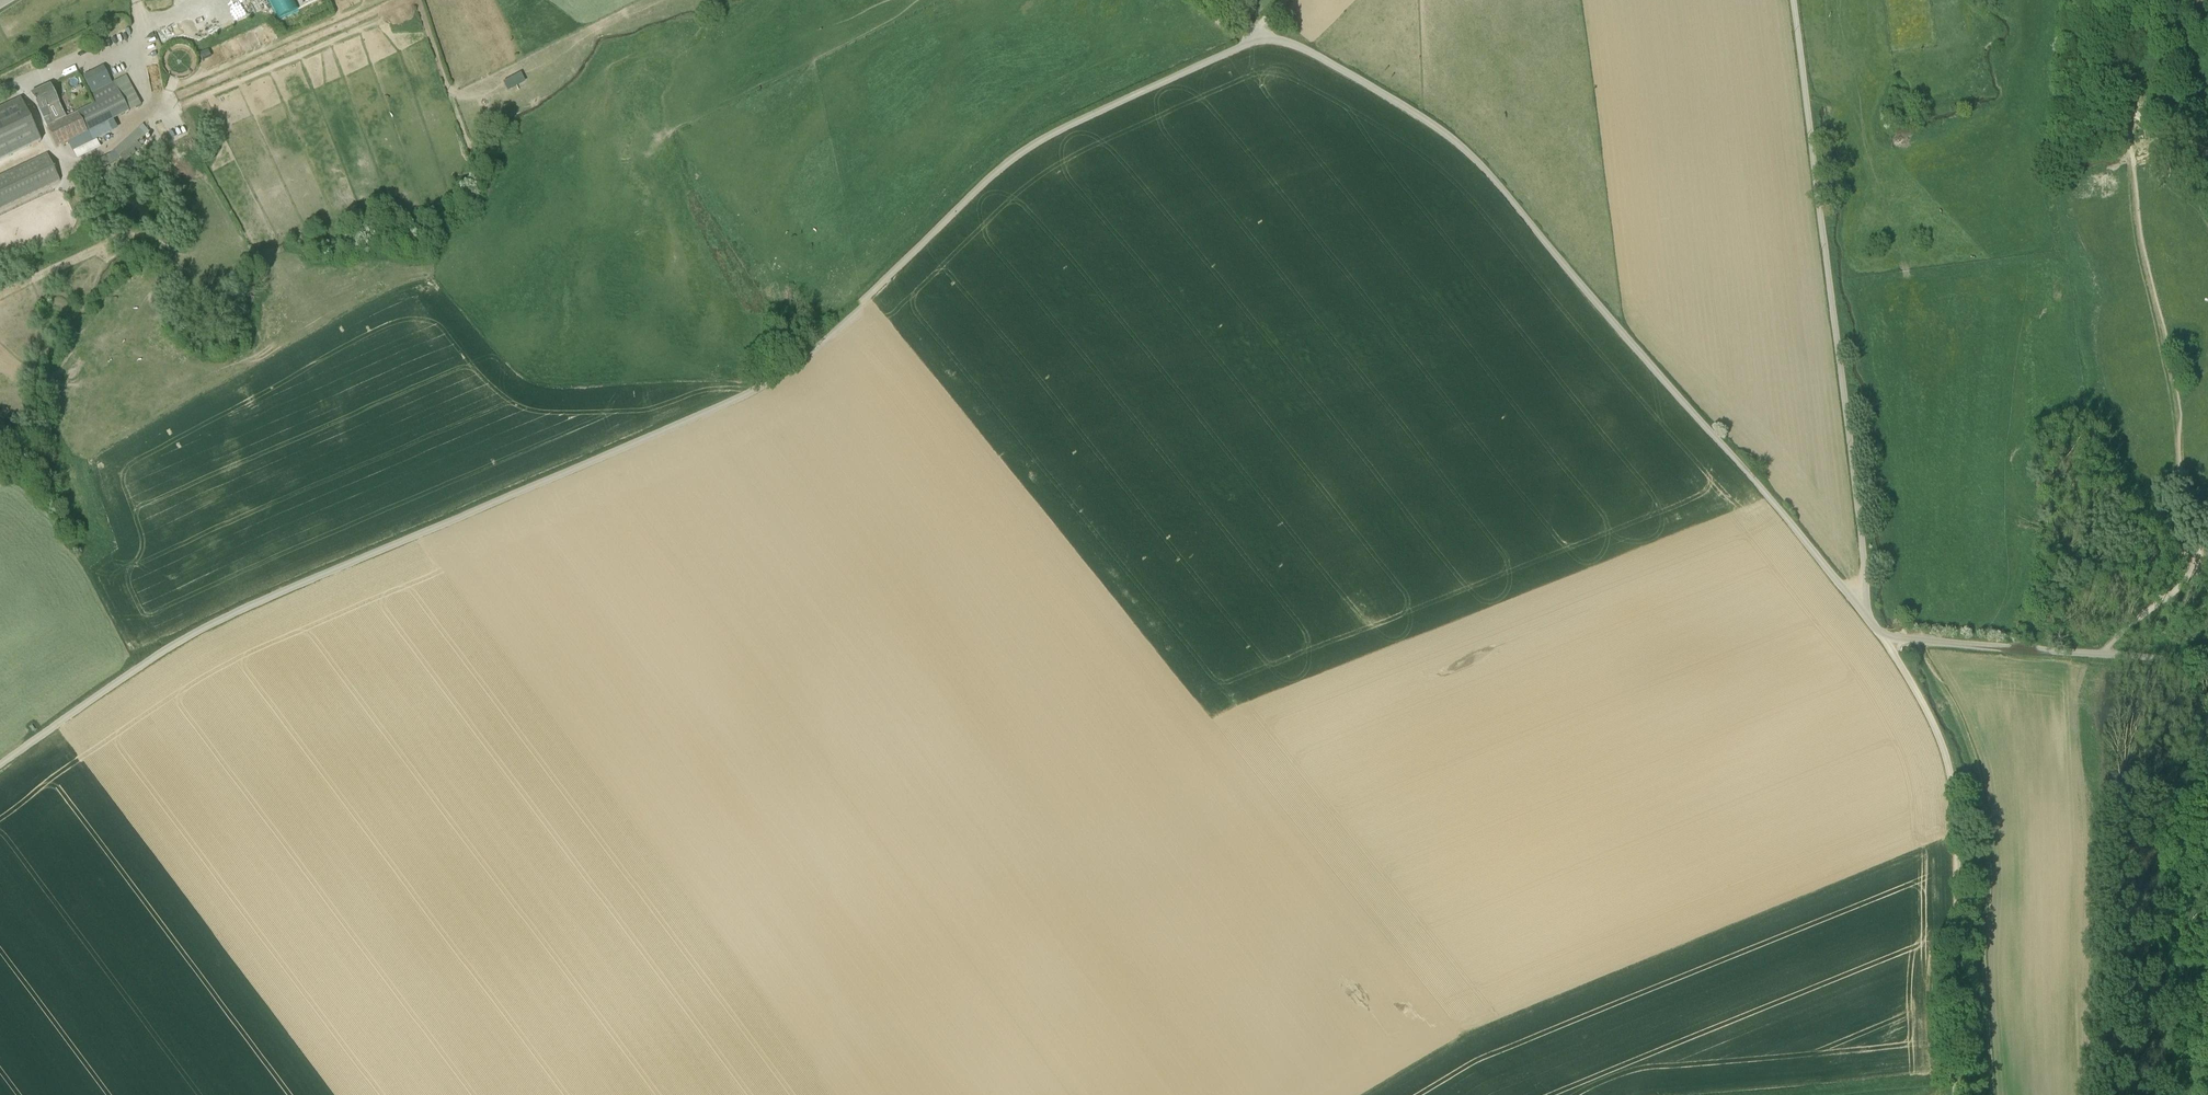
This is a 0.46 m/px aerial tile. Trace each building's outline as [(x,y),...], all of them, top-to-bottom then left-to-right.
[(106,124),(114,120),(140,107),(140,106),(141,105),(127,76),(90,94),(95,104),(73,114),(69,105),(62,109),(56,95),(61,93),(56,83),(51,85),(31,94),(56,148),(68,142),(72,152),(73,151),(102,136),(110,132),(106,124)] [(21,98),(0,108),(0,160),(41,141),(21,98)] [(83,167),(87,175),(113,162),(118,158),(124,164),(142,147),(137,141),(138,140),(140,143),(146,137),(142,132),(139,128),(110,154),(83,167)] [(60,180),(47,154),(0,176),(0,209),(60,180)]
